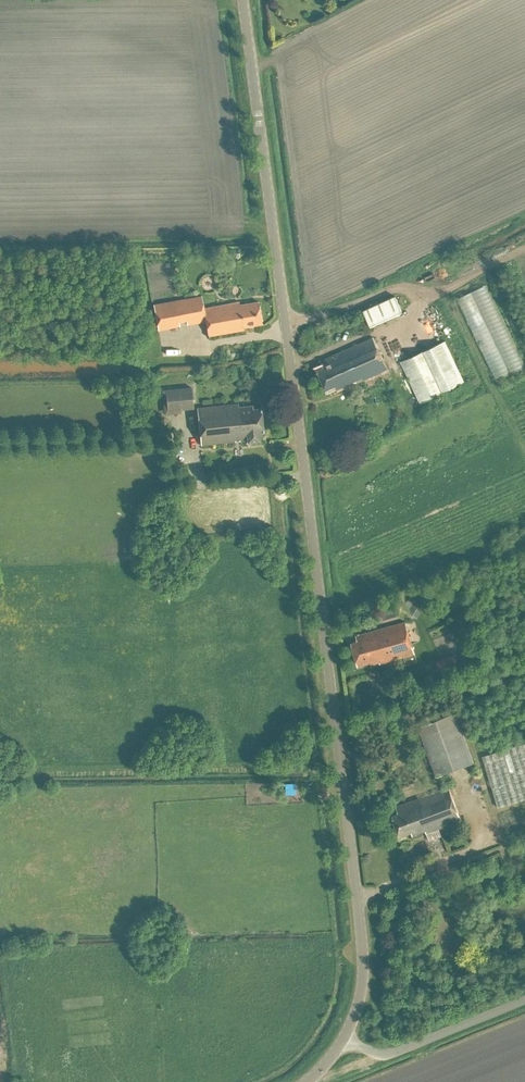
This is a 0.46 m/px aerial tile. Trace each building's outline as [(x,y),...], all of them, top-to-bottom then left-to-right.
[(488,282),(458,295),(493,375),(523,362),(488,282)] [(361,307),(368,324),(403,310),(396,293),(361,307)] [(243,327),(262,324),(258,302),(240,305),(239,302),(204,309),(202,296),(154,305),(158,330),(180,326),(179,322),(186,320),(187,325),(206,321),(208,337),(209,337),(209,336),(244,330),(243,327)] [(388,369),(374,338),(374,337),(339,353),(338,353),(321,361),(324,367),(318,370),(327,389),(336,385),(338,389),(350,384),(351,386),(388,369)] [(445,341),(401,362),(419,403),(464,382),(445,341)] [(191,386),(162,389),(164,415),(181,413),(181,410),(194,408),(191,386)] [(201,445),(247,440),(247,442),(260,440),(259,432),(263,431),(261,408),(253,409),(252,405),(238,407),(238,404),(197,408),(201,445)] [(418,598),(408,611),(419,618),(429,604),(418,598)] [(381,664),(407,656),(415,654),(406,621),(395,625),(395,624),(394,624),(394,625),(379,629),(379,628),(378,629),(379,629),(364,634),(364,633),(363,633),(363,634),(357,636),(356,635),(358,641),(352,643),(358,666),(371,662),(372,665),(380,662),(381,664)] [(457,662),(454,654),(436,661),(439,670),(457,662)] [(439,773),(476,759),(458,709),(420,723),(439,773)] [(483,755),(499,807),(524,798),(524,742),(483,755)] [(442,835),(439,828),(461,820),(449,787),(396,807),(399,813),(392,815),(400,836),(412,831),(413,835),(426,830),(429,840),(442,835)]
